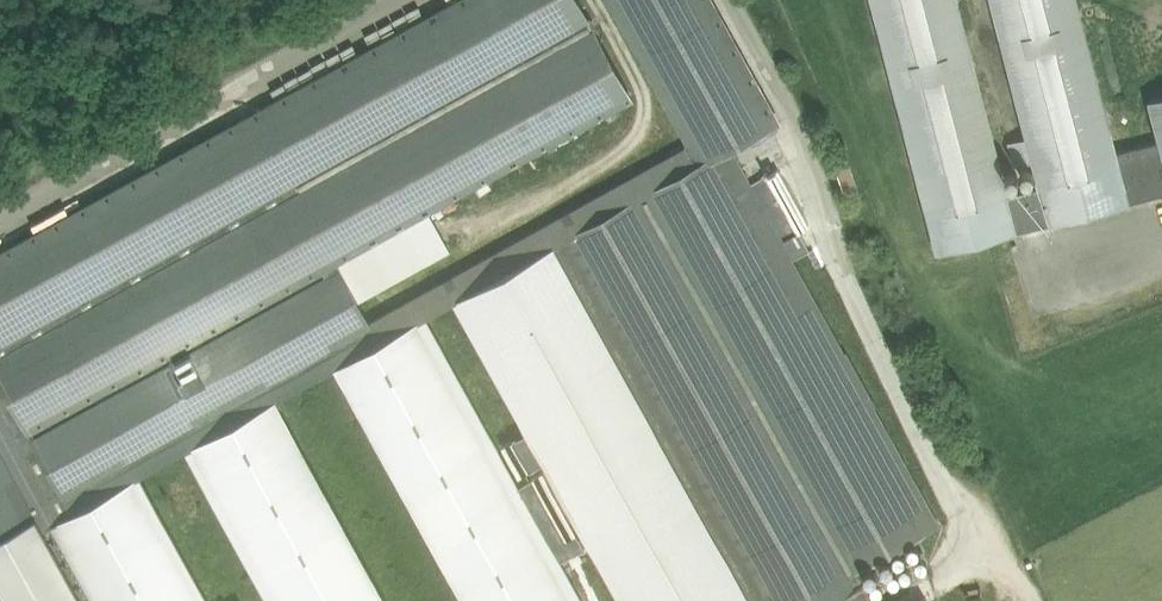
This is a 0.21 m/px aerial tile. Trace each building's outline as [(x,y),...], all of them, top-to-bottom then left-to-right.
[(531,428),(502,445),(519,475),(548,459),(628,600),(857,600),(873,592),(859,567),(926,530),(779,264),(793,256),(810,247),(799,228),(809,223),(779,168),(752,182),(738,190),(718,154),(733,146),(779,121),(712,0),(610,0),(687,139),(689,143),(370,319),(359,299),(450,249),(428,208),(431,207),(632,97),(578,0),(458,0),(0,253),(0,600),(211,600),(141,474),(186,449),(269,600),(385,600),(277,407),(287,402),(284,396),(341,364),(472,600),(585,600),(561,558),(585,545),(543,470),(519,483),(427,315),(458,299),(531,428)] [(1149,98),(1160,140),(1113,152),(1074,0),(994,0),(1029,136),(1008,141),(1013,164),(1035,159),(1042,185),(1005,195),(955,0),(875,0),(940,250),(1015,231),(1161,193),(1161,95),(1149,98)] [(859,191),(850,164),(836,168),(846,195),(859,191)]
